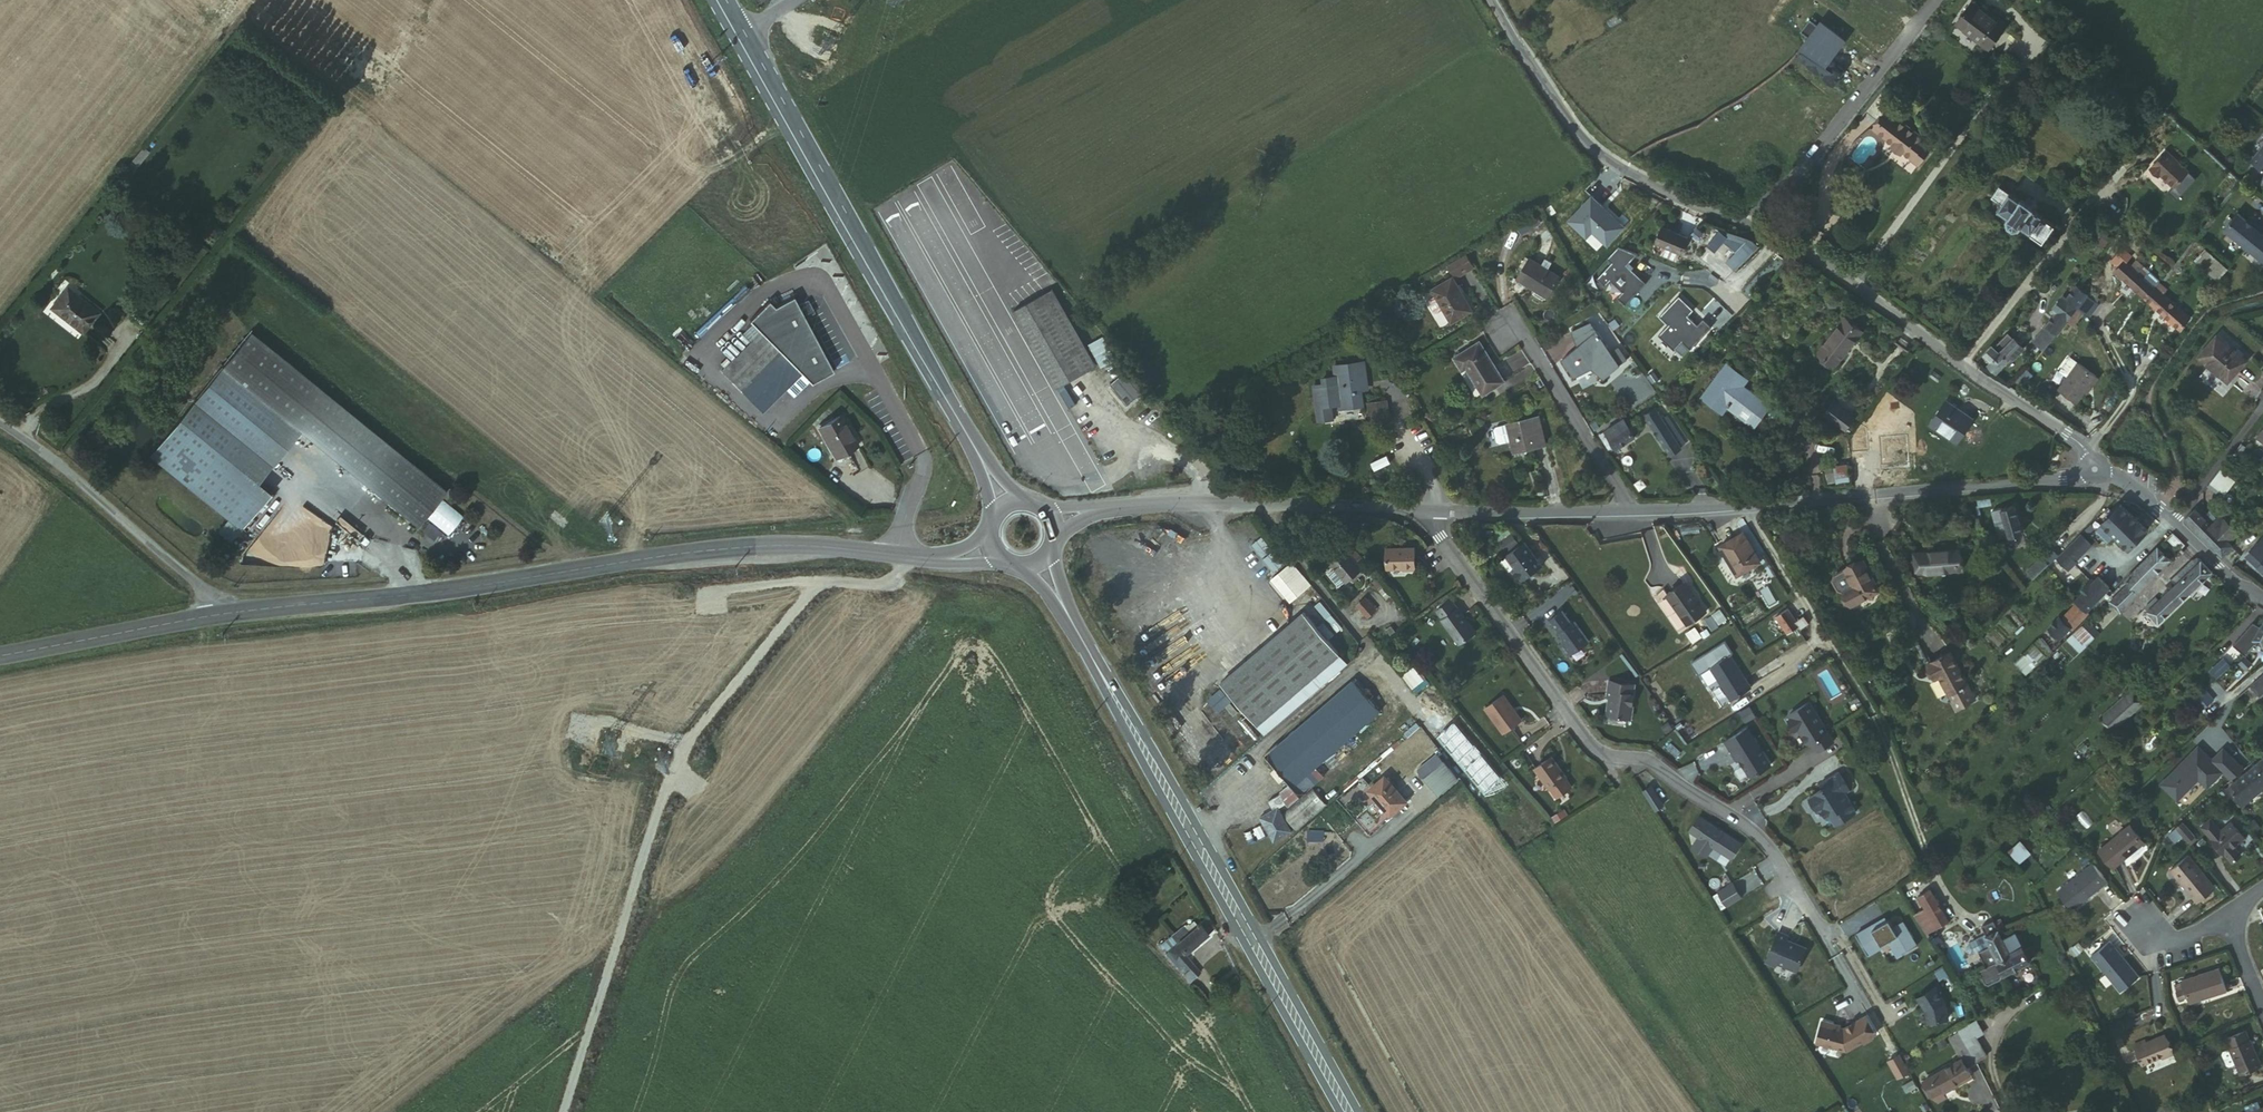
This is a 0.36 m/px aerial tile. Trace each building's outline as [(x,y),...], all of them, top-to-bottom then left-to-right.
[(1984,16),(1968,5),(1953,26),(1979,45),(1987,51),(2002,30),(1984,16)] [(2005,27),(1986,13),(1984,16),(2002,30),(2005,27)] [(1836,82),(1837,83),(1839,82),(1842,79),(1841,77),(1840,76),(1842,74),(1832,67),(1834,64),(1834,61),(1832,60),(1829,60),(1827,62),(1843,40),(1820,23),(1817,26),(1809,20),(1800,33),(1808,39),(1803,46),(1804,47),(1798,58),(1834,84),(1836,82)] [(1987,51),(1979,45),(1977,47),(1985,54),(1987,51)] [(1896,132),(1877,119),(1865,137),(1875,145),(1877,144),(1886,149),(1883,151),(1903,164),(1901,166),(1907,171),(1920,153),(1915,148),(1917,146),(1909,139),(1897,130),(1896,132)] [(2257,134),(2252,141),(2257,144),(2242,163),(2260,177),(2262,172),(2262,139),(2257,134)] [(1982,145),(1978,142),(1972,150),(1975,152),(1982,145)] [(2164,153),(2150,169),(2171,189),(2186,173),(2164,153)] [(2150,169),(2147,171),(2156,178),(2158,176),(2150,169)] [(2195,181),(2186,173),(2171,189),(2166,194),(2175,202),(2195,181)] [(2016,201),(1998,188),(1991,199),(1999,206),(1995,211),(2003,217),(1999,222),(2000,227),(2008,235),(2015,232),(2018,228),(2039,242),(2041,239),(2044,242),(2050,235),(2052,236),(2055,233),(2050,229),(2051,226),(2032,211),(2033,209),(2018,198),(2016,201)] [(1589,232),(1604,246),(1621,227),(1588,197),(1565,222),(1583,238),(1589,232)] [(1536,212),(1516,223),(1520,232),(1540,221),(1536,212)] [(2218,229),(2260,266),(2262,263),(2262,241),(2259,238),(2262,235),(2249,223),(2246,226),(2241,222),(2232,214),(2218,229)] [(1686,236),(1659,226),(1653,242),(1664,246),(1680,252),(1686,236)] [(1748,236),(1725,261),(1735,270),(1758,245),(1748,236)] [(1680,252),(1664,246),(1661,255),(1677,260),(1680,252)] [(1611,251),(1616,255),(1595,278),(1604,285),(1609,280),(1621,291),(1616,297),(1624,304),(1645,282),(1626,264),(1635,254),(1616,247),(1611,251)] [(2217,266),(2199,249),(2190,260),(2208,275),(2217,266)] [(1462,257),(1445,267),(1453,280),(1470,270),(1462,257)] [(1556,282),(1528,263),(1515,282),(1543,301),(1556,282)] [(2113,277),(2142,302),(2156,284),(2133,264),(2129,270),(2123,265),(2113,277)] [(1462,314),(1442,280),(1421,293),(1425,299),(1417,304),(1424,316),(1427,316),(1433,313),(1442,326),(1462,314)] [(2165,293),(2156,284),(2142,302),(2176,332),(2186,321),(2167,302),(2168,300),(2163,295),(2165,293)] [(74,288),(57,307),(88,333),(104,313),(74,288)] [(2080,297),(2072,290),(2064,301),(2073,309),(2077,303),(2080,297)] [(1095,366),(1051,292),(1013,313),(1058,388),(1095,366)] [(1679,340),(1687,348),(1709,326),(1701,318),(1689,329),(1685,325),(1691,320),(1686,314),(1692,309),(1677,294),(1657,314),(1665,323),(1655,333),(1671,349),(1679,340)] [(2081,295),(2080,297),(2077,303),(2073,309),(2081,316),(2083,317),(2085,317),(2093,306),(2081,295)] [(822,351),(793,296),(774,306),(768,300),(749,320),(760,332),(721,371),(762,411),(785,388),(793,396),(809,380),(811,382),(833,371),(822,351)] [(2073,309),(2064,301),(2061,298),(2048,314),(2052,316),(2042,329),(2051,338),(2053,336),(2064,321),(2073,309)] [(2072,327),(2081,316),(2073,309),(2064,321),(2072,327)] [(1858,328),(1842,315),(1816,347),(1832,360),(1846,344),(1842,340),(1848,334),(1851,337),(1858,328)] [(1616,369),(1589,322),(1583,330),(1568,331),(1575,349),(1561,359),(1568,368),(1570,377),(1586,372),(1599,380),(1603,374),(1616,369)] [(2039,353),(2051,338),(2042,329),(2030,346),(2039,353)] [(1981,361),(1996,372),(2006,358),(2009,360),(2020,345),(2004,333),(1991,350),(1990,349),(1981,361)] [(2210,340),(2241,365),(2243,362),(2213,337),(2210,340)] [(2225,383),(2241,365),(2210,340),(2195,358),(2225,383)] [(252,341),(225,375),(303,437),(422,531),(449,496),(252,341)] [(1498,382),(1473,344),(1448,358),(1455,373),(1462,369),(1478,394),(1498,382)] [(1316,383),(1320,418),(1334,416),(1332,403),(1341,402),(1341,406),(1364,403),(1362,382),(1369,381),(1366,359),(1336,364),(1338,374),(1325,376),(1326,382),(1316,383)] [(2069,380),(2059,392),(2078,407),(2097,381),(2079,366),(2072,361),(2062,374),(2069,380)] [(1735,383),(1741,375),(1729,365),(1703,399),(1721,413),(1728,405),(1740,415),(1747,407),(1760,418),(1769,407),(1743,385),(1740,388),(1735,383)] [(1128,368),(1110,383),(1127,403),(1145,388),(1128,368)] [(303,437),(225,375),(198,410),(276,472),(303,437)] [(1747,379),(1741,375),(1735,383),(1740,388),(1743,385),(1747,379)] [(1374,424),(1390,421),(1387,399),(1371,401),(1374,424)] [(1851,423),(1831,406),(1822,416),(1842,433),(1851,423)] [(1747,407),(1740,415),(1753,425),(1760,418),(1747,407)] [(1976,424),(1950,407),(1935,429),(1961,447),(1976,424)] [(1675,445),(1656,417),(1650,409),(1641,416),(1667,454),(1677,448),(1675,445)] [(276,472),(198,410),(154,464),(233,526),(250,504),(276,472)] [(1662,412),(1656,417),(1675,445),(1683,440),(1662,412)] [(856,445),(842,416),(822,427),(837,456),(856,445)] [(1513,452),(1541,448),(1537,418),(1496,424),(1494,427),(1497,441),(1500,443),(1511,441),(1513,452)] [(1620,418),(1596,437),(1607,452),(1631,434),(1620,418)] [(2253,440),(2262,448),(2262,428),(2253,440)] [(1823,467),(1827,484),(1851,478),(1847,461),(1823,467)] [(2226,483),(2220,476),(2217,474),(2198,496),(2197,500),(2204,506),(2209,499),(2213,503),(2211,507),(2214,509),(2232,487),(2226,483)] [(263,515),(250,504),(233,526),(246,537),(263,515)] [(2024,530),(2016,505),(1992,513),(2000,538),(2024,530)] [(2221,559),(2231,548),(2225,543),(2230,538),(2217,525),(2200,506),(2194,511),(2184,521),(2221,559)] [(2145,532),(2119,507),(2102,525),(2102,526),(2096,533),(2107,544),(2113,537),(2127,550),(2145,532)] [(1511,535),(1499,543),(1506,551),(1517,543),(1511,535)] [(1756,563),(1741,536),(1719,550),(1735,577),(1756,563)] [(2079,537),(2055,561),(2067,573),(2075,564),(2074,563),(2089,547),(2079,537)] [(1536,560),(1524,543),(1504,557),(1514,570),(1510,572),(1518,583),(1539,568),(1534,562),(1536,560)] [(2174,556),(2162,544),(2123,583),(2126,586),(2135,595),(2174,556)] [(1410,549),(1382,549),(1382,570),(1411,570),(1410,549)] [(1358,570),(1341,550),(1325,562),(1343,582),(1358,570)] [(2262,575),(2262,556),(2256,550),(2246,561),(2262,575)] [(1955,553),(1912,555),(1913,574),(1957,572),(1955,553)] [(2030,581),(2045,567),(2038,560),(2025,574),(2030,581)] [(2157,626),(2210,575),(2199,563),(2156,605),(2154,602),(2150,607),(2152,609),(2146,615),(2153,621),(2157,626)] [(1290,579),(1278,566),(1268,573),(1285,595),(1300,582),(1294,575),(1290,579)] [(1866,580),(1856,566),(1842,574),(1851,591),(1841,598),(1848,612),(1876,594),(1868,579),(1866,580)] [(2082,594),(2074,602),(2076,604),(2085,614),(2108,590),(2097,579),(2092,584),(2089,582),(2080,591),(2082,594)] [(1699,600),(1686,583),(1668,596),(1688,623),(1706,610),(1699,600)] [(2137,597),(2135,595),(2126,586),(2110,603),(2121,614),(2137,597)] [(1355,605),(1366,617),(1376,608),(1365,596),(1355,605)] [(1451,603),(1437,614),(1443,622),(1457,611),(1451,603)] [(2085,614),(2076,604),(2059,622),(2057,620),(2047,631),(2057,641),(2068,630),(2070,633),(2087,616),(2085,614)] [(1443,622),(1441,623),(1459,646),(1476,634),(1458,610),(1457,611),(1443,622)] [(1800,632),(1807,628),(1802,619),(1793,624),(1786,611),(1773,617),(1783,634),(1798,627),(1800,632)] [(1572,625),(1562,612),(1549,622),(1565,644),(1559,647),(1567,659),(1589,644),(1575,623),(1572,625)] [(1337,655),(1301,613),(1217,684),(1253,726),(1337,655)] [(2262,622),(2258,630),(2252,626),(2232,648),(2243,658),(2256,645),(2260,647),(2262,643),(2262,622)] [(2078,652),(2095,637),(2083,623),(2066,638),(2078,652)] [(1697,674),(1709,666),(1730,700),(1750,687),(1729,654),(1731,652),(1724,640),(1690,661),(1697,674)] [(2036,641),(2013,665),(2023,675),(2041,656),(2044,659),(2049,654),(2036,641)] [(1967,686),(1949,655),(1927,669),(1933,679),(1937,677),(1949,697),(1959,711),(1976,701),(1967,686)] [(2210,671),(2216,678),(2229,666),(2223,659),(2210,671)] [(2240,660),(2235,665),(2242,674),(2248,669),(2240,660)] [(2247,688),(2256,698),(2262,692),(2262,675),(2247,688)] [(1631,684),(1608,681),(1606,697),(1610,698),(1609,703),(1608,704),(1606,716),(1631,719),(1634,694),(1632,694),(1630,694),(1631,684)] [(1376,713),(1350,682),(1261,758),(1287,788),(1278,795),(1282,804),(1284,806),(1319,776),(1312,767),(1376,713)] [(2190,701),(2199,712),(2211,700),(2202,690),(2190,701)] [(2139,702),(2129,691),(2101,718),(2111,728),(2139,702)] [(1504,697),(1486,710),(1504,735),(1522,722),(1504,697)] [(1833,742),(1815,712),(1809,703),(1789,715),(1791,719),(1788,721),(1794,731),(1798,729),(1807,745),(1810,746),(1813,744),(1818,751),(1833,742)] [(1725,743),(1738,762),(1740,761),(1750,776),(1754,777),(1772,766),(1748,728),(1725,743)] [(2228,782),(2241,772),(2221,750),(2209,761),(2207,759),(2205,761),(2201,757),(2203,755),(2195,747),(2158,784),(2174,801),(2195,779),(2204,788),(2220,774),(2228,782)] [(1694,759),(1686,748),(1677,754),(1685,765),(1694,759)] [(1568,778),(1553,758),(1536,770),(1551,791),(1552,790),(1559,799),(1574,788),(1567,779),(1568,778)] [(2225,791),(2237,806),(2262,785),(2262,760),(2225,791)] [(1451,780),(1440,767),(1424,781),(1434,794),(1451,780)] [(1850,791),(1838,773),(1819,785),(1822,790),(1809,798),(1808,802),(1813,810),(1817,811),(1820,809),(1826,819),(1829,817),(1834,826),(1855,813),(1848,801),(1845,802),(1842,796),(1850,791)] [(1366,791),(1388,816),(1403,801),(1383,777),(1366,791)] [(1644,792),(1656,810),(1664,805),(1652,787),(1644,792)] [(1297,829),(1326,803),(1312,788),(1283,814),(1297,829)] [(1282,804),(1278,795),(1265,801),(1270,811),(1257,817),(1269,840),(1288,831),(1276,808),(1282,804)] [(1741,845),(1699,817),(1690,831),(1699,838),(1693,847),(1707,856),(1713,847),(1732,859),(1741,845)] [(2189,837),(2177,824),(2171,829),(2183,843),(2189,837)] [(2141,843),(2126,825),(2094,851),(2108,870),(2141,843)] [(2210,825),(2201,832),(2229,870),(2238,863),(2234,857),(2235,852),(2243,846),(2231,830),(2220,838),(2210,825)] [(2020,839),(2008,850),(2019,863),(2031,852),(2020,839)] [(2216,893),(2187,860),(2169,876),(2198,908),(2216,893)] [(2079,904),(2104,884),(2088,865),(2063,887),(2079,904)] [(1719,892),(1728,907),(1742,898),(1733,884),(1719,892)] [(1926,907),(1914,912),(1926,933),(1945,922),(1928,892),(1921,896),(1926,907)] [(1210,928),(1204,916),(1172,940),(1167,935),(1160,943),(1183,971),(1190,963),(1182,951),(1210,928)] [(1996,929),(2001,926),(1996,916),(1992,919),(1991,916),(1976,923),(1981,932),(1995,926),(1996,929)] [(1918,946),(1904,922),(1894,928),(1890,920),(1888,921),(1887,919),(1883,921),(1882,920),(1857,935),(1868,956),(1884,947),(1883,946),(1890,941),(1899,957),(1918,946)] [(2002,941),(1996,929),(1995,926),(1981,932),(1986,942),(1973,949),(1980,964),(1993,959),(1993,958),(2006,952),(2002,941)] [(2007,939),(2001,926),(1996,929),(2002,941),(2007,939)] [(1777,963),(1797,971),(1806,950),(1786,941),(1788,938),(1778,934),(1766,962),(1776,966),(1777,963)] [(1933,938),(1929,939),(1930,940),(1934,948),(1940,942),(1938,938),(1934,940),(1933,938)] [(2133,979),(2105,944),(2086,959),(2114,994),(2133,979)] [(1993,958),(1995,963),(2001,975),(2026,964),(2026,961),(2030,959),(2026,950),(2022,951),(2020,946),(2006,952),(1993,958)] [(2218,969),(2178,981),(2185,1002),(2224,991),(2218,969)] [(1948,1019),(1945,1003),(1935,987),(1918,998),(1926,1010),(1928,1023),(1948,1019)] [(1847,1051),(1876,1034),(1866,1016),(1844,1029),(1833,1026),(1834,1024),(1822,1021),(1816,1043),(1847,1051)] [(1977,1024),(1965,1030),(1969,1041),(1982,1035),(1977,1024)] [(2155,1050),(2163,1043),(2153,1030),(2147,1032),(2149,1035),(2138,1042),(2136,1039),(2123,1047),(2138,1065),(2157,1052),(2155,1050)] [(1953,1036),(1957,1046),(1964,1043),(1960,1033),(1953,1036)] [(2259,1072),(2244,1035),(2223,1044),(2239,1080),(2259,1072)] [(2166,1048),(2163,1043),(2155,1050),(2157,1052),(2158,1054),(2166,1048)] [(1972,1076),(1964,1060),(1927,1079),(1936,1096),(1972,1076)]
